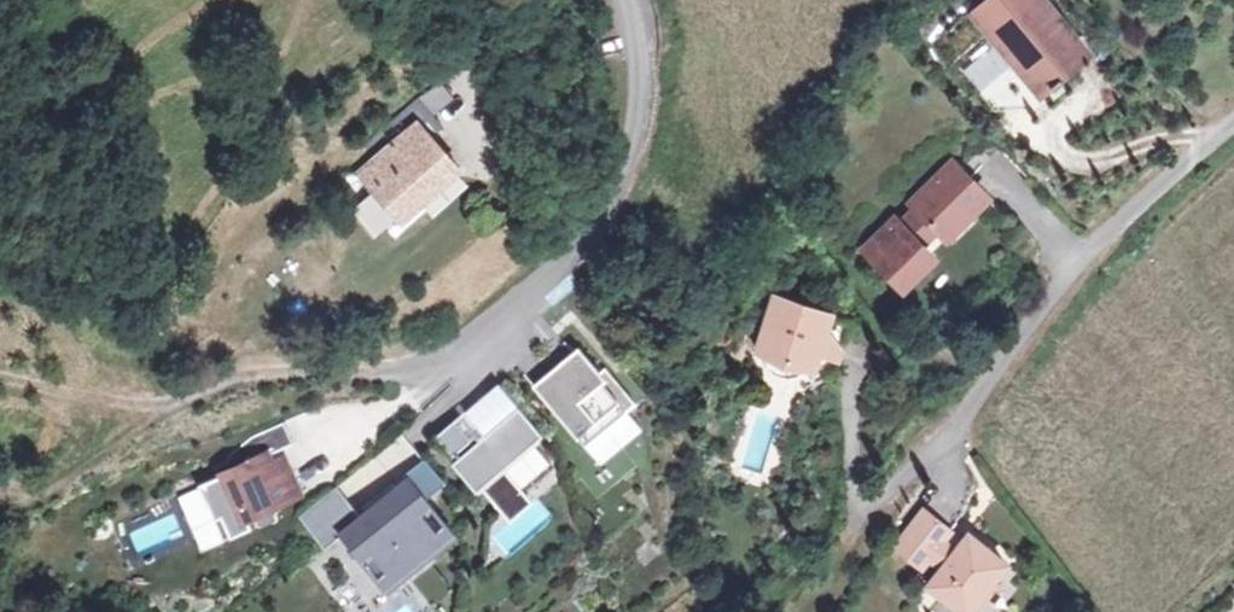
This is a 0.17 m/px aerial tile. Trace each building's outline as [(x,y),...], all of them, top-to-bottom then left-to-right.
[(973,15),(1041,94),(1048,87),(1052,92),(1062,84),(1058,80),(1086,59),(1036,0),(992,0),(973,15)] [(356,177),(399,226),(459,171),(431,139),(443,129),(419,101),(368,145),(378,157),(356,177)] [(931,255),(921,246),(937,230),(940,232),(946,239),(952,245),(994,205),(988,198),(952,163),(911,203),(917,209),(901,225),(895,219),(865,249),(899,285),(931,255)] [(774,315),(777,305),(763,301),(760,312),(774,315)] [(777,305),(774,315),(763,359),(776,363),(779,375),(792,379),(798,375),(800,370),(805,371),(834,380),(840,381),(855,328),(777,305)] [(628,414),(637,406),(607,370),(598,378),(575,352),(551,373),(556,379),(539,394),(587,449),(628,414)] [(834,380),(805,371),(803,377),(807,380),(816,391),(834,380)] [(533,445),(543,436),(519,409),(458,462),(503,514),(526,494),(505,469),(533,445)] [(587,449),(603,468),(644,432),(628,414),(587,449)] [(455,458),(478,438),(461,418),(438,439),(455,458)] [(300,498),(285,463),(273,468),(269,459),(296,448),(287,427),(255,440),(229,459),(230,463),(217,469),(220,478),(200,487),(223,542),(245,533),(241,522),(300,498)] [(526,494),(555,470),(533,445),(505,469),(526,494)] [(371,553),(390,578),(407,565),(420,567),(422,553),(438,541),(418,516),(428,508),(409,484),(362,522),(337,491),(299,520),(325,552),(343,538),(361,560),(371,553)] [(989,582),(1004,563),(967,534),(954,551),(941,541),(948,531),(923,511),(896,546),(921,566),(928,557),(941,568),(928,585),(962,611),(966,611),(979,596),(989,582)] [(989,582),(979,596),(989,604),(1000,590),(989,582)]
